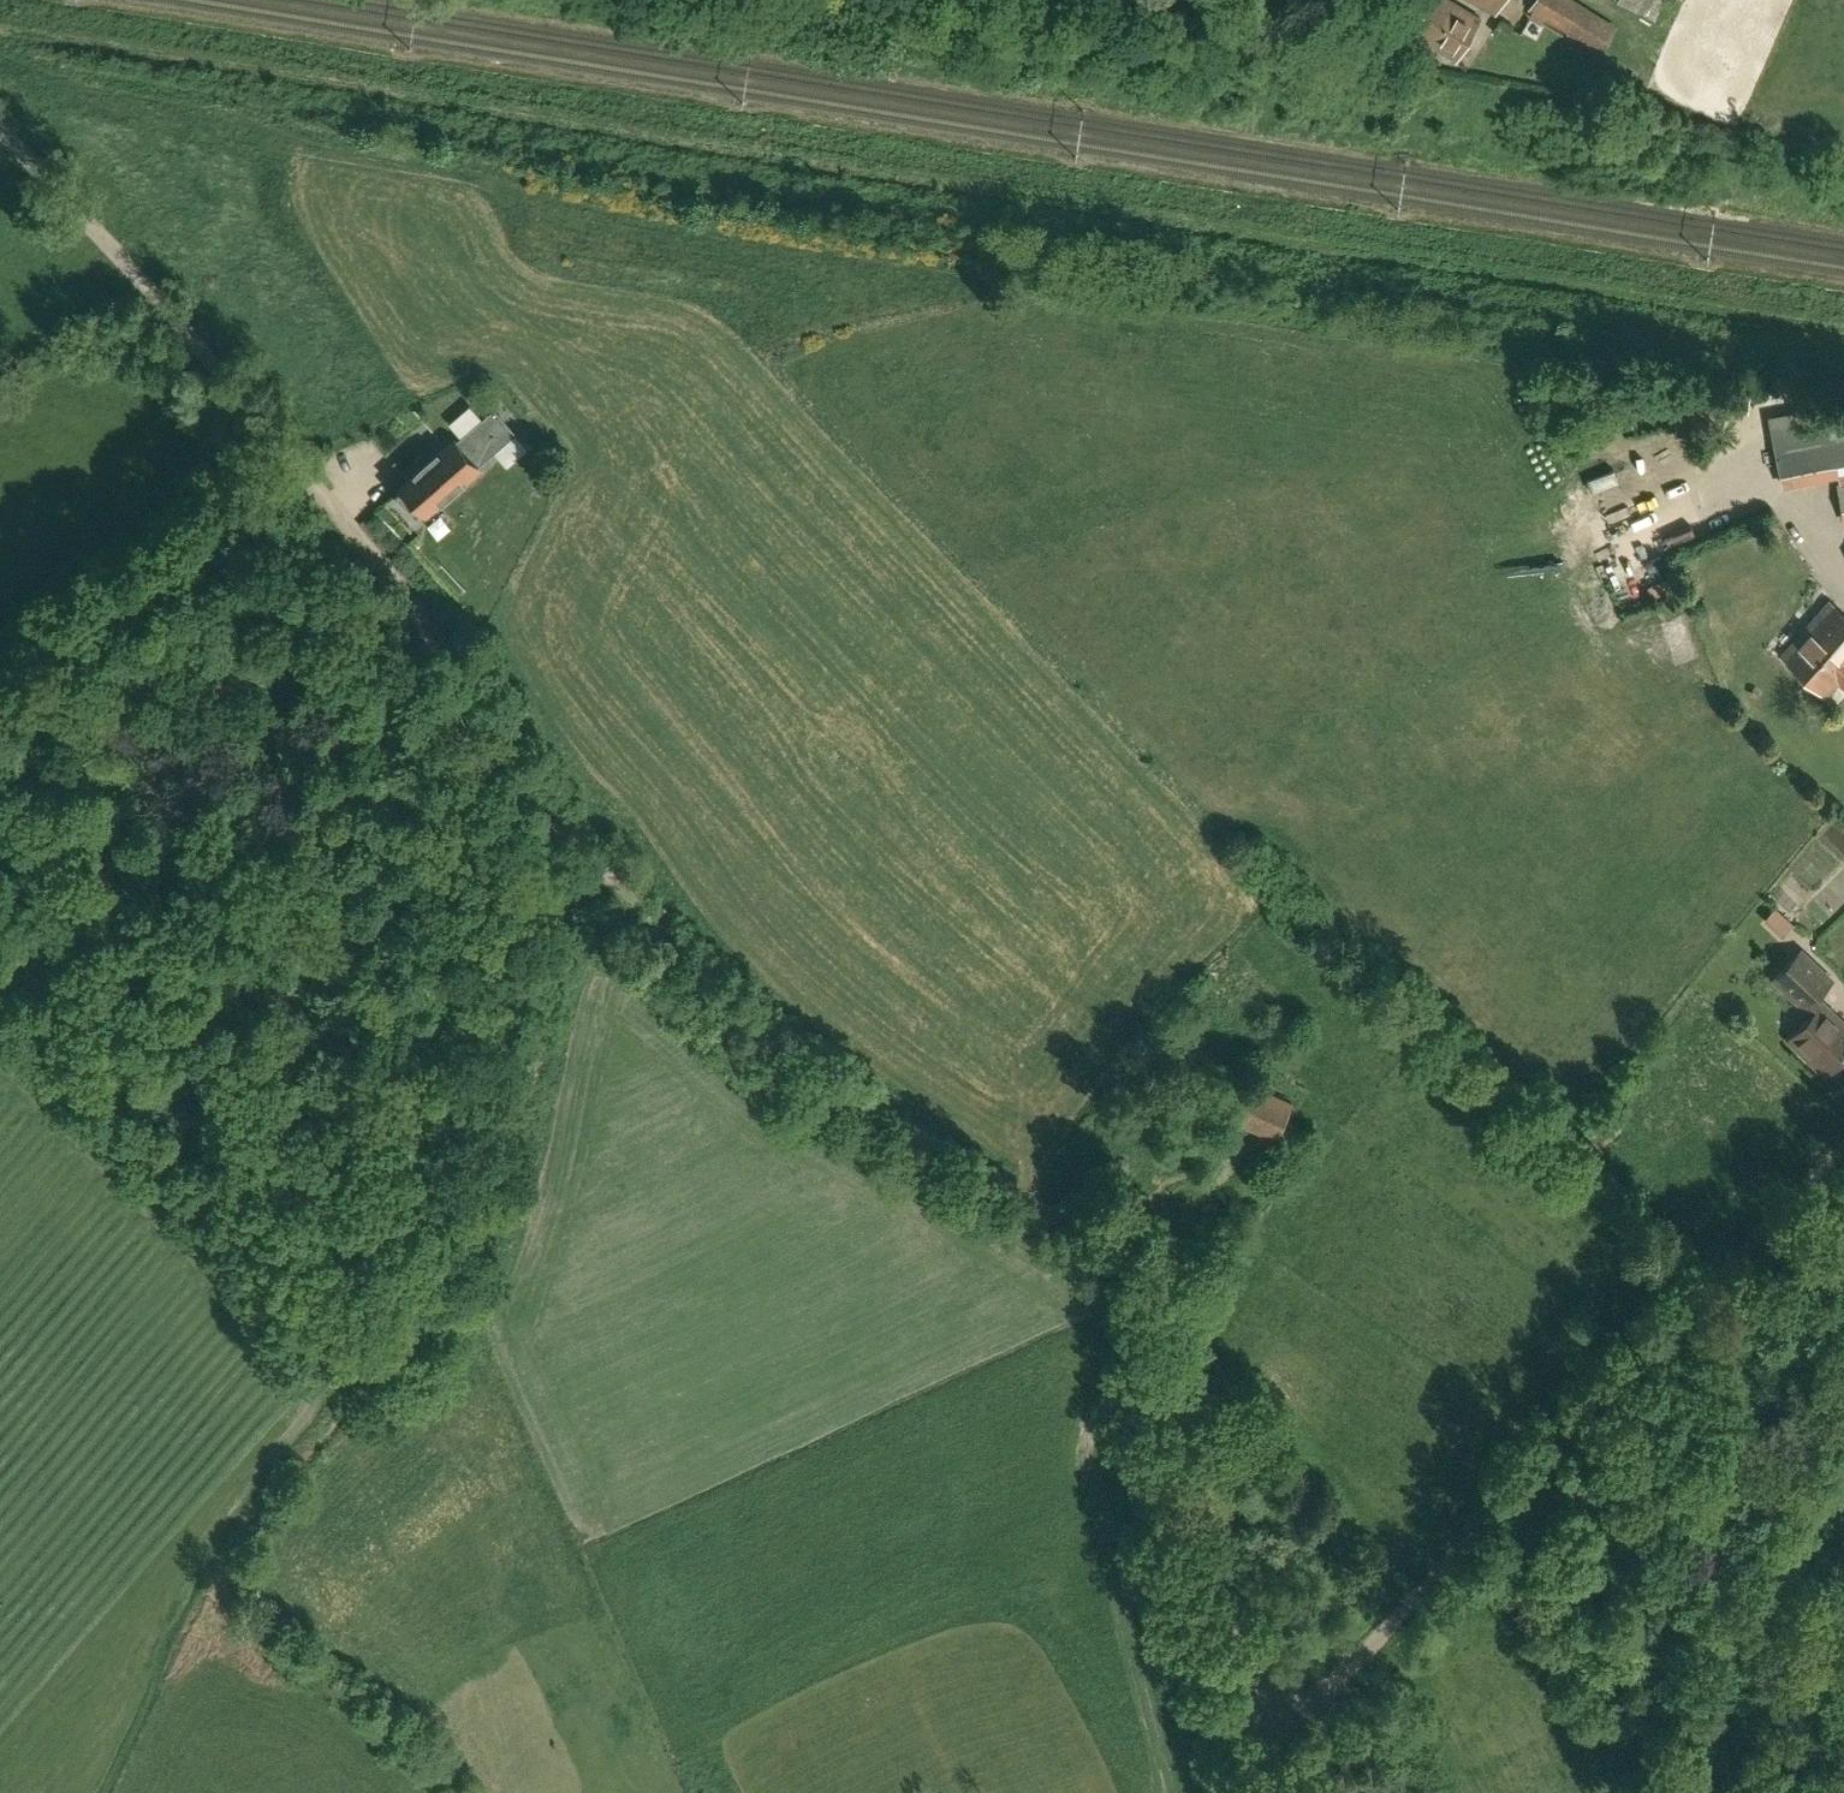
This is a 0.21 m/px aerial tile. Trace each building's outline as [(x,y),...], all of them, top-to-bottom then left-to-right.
[(1455,60),(1481,19),(1451,0),(1433,0),(1412,33),(1455,60)] [(1494,10),(1501,0),(1478,0),(1494,10)] [(1600,55),(1617,27),(1573,0),(1535,0),(1528,11),(1531,12),(1528,19),(1541,27),(1545,20),(1600,55)] [(1617,2),(1656,21),(1665,0),(1619,0),(1617,2)] [(416,520),(495,452),(516,433),(494,408),(394,495),(416,520)] [(1774,433),(1784,484),(1838,473),(1843,504),(1843,420),(1774,433)] [(1829,604),(1783,656),(1826,694),(1838,680),(1843,685),(1843,617),(1829,604)] [(1793,935),(1804,921),(1785,906),(1773,920),(1793,935)] [(1821,1004),(1815,998),(1832,980),(1801,950),(1774,978),(1806,1008),(1808,1005),(1814,1011),(1788,1039),(1826,1075),(1843,1056),(1843,1022),(1823,1002),(1821,1004)] [(1231,1120),(1277,1141),(1293,1102),(1248,1082),(1231,1120)]
